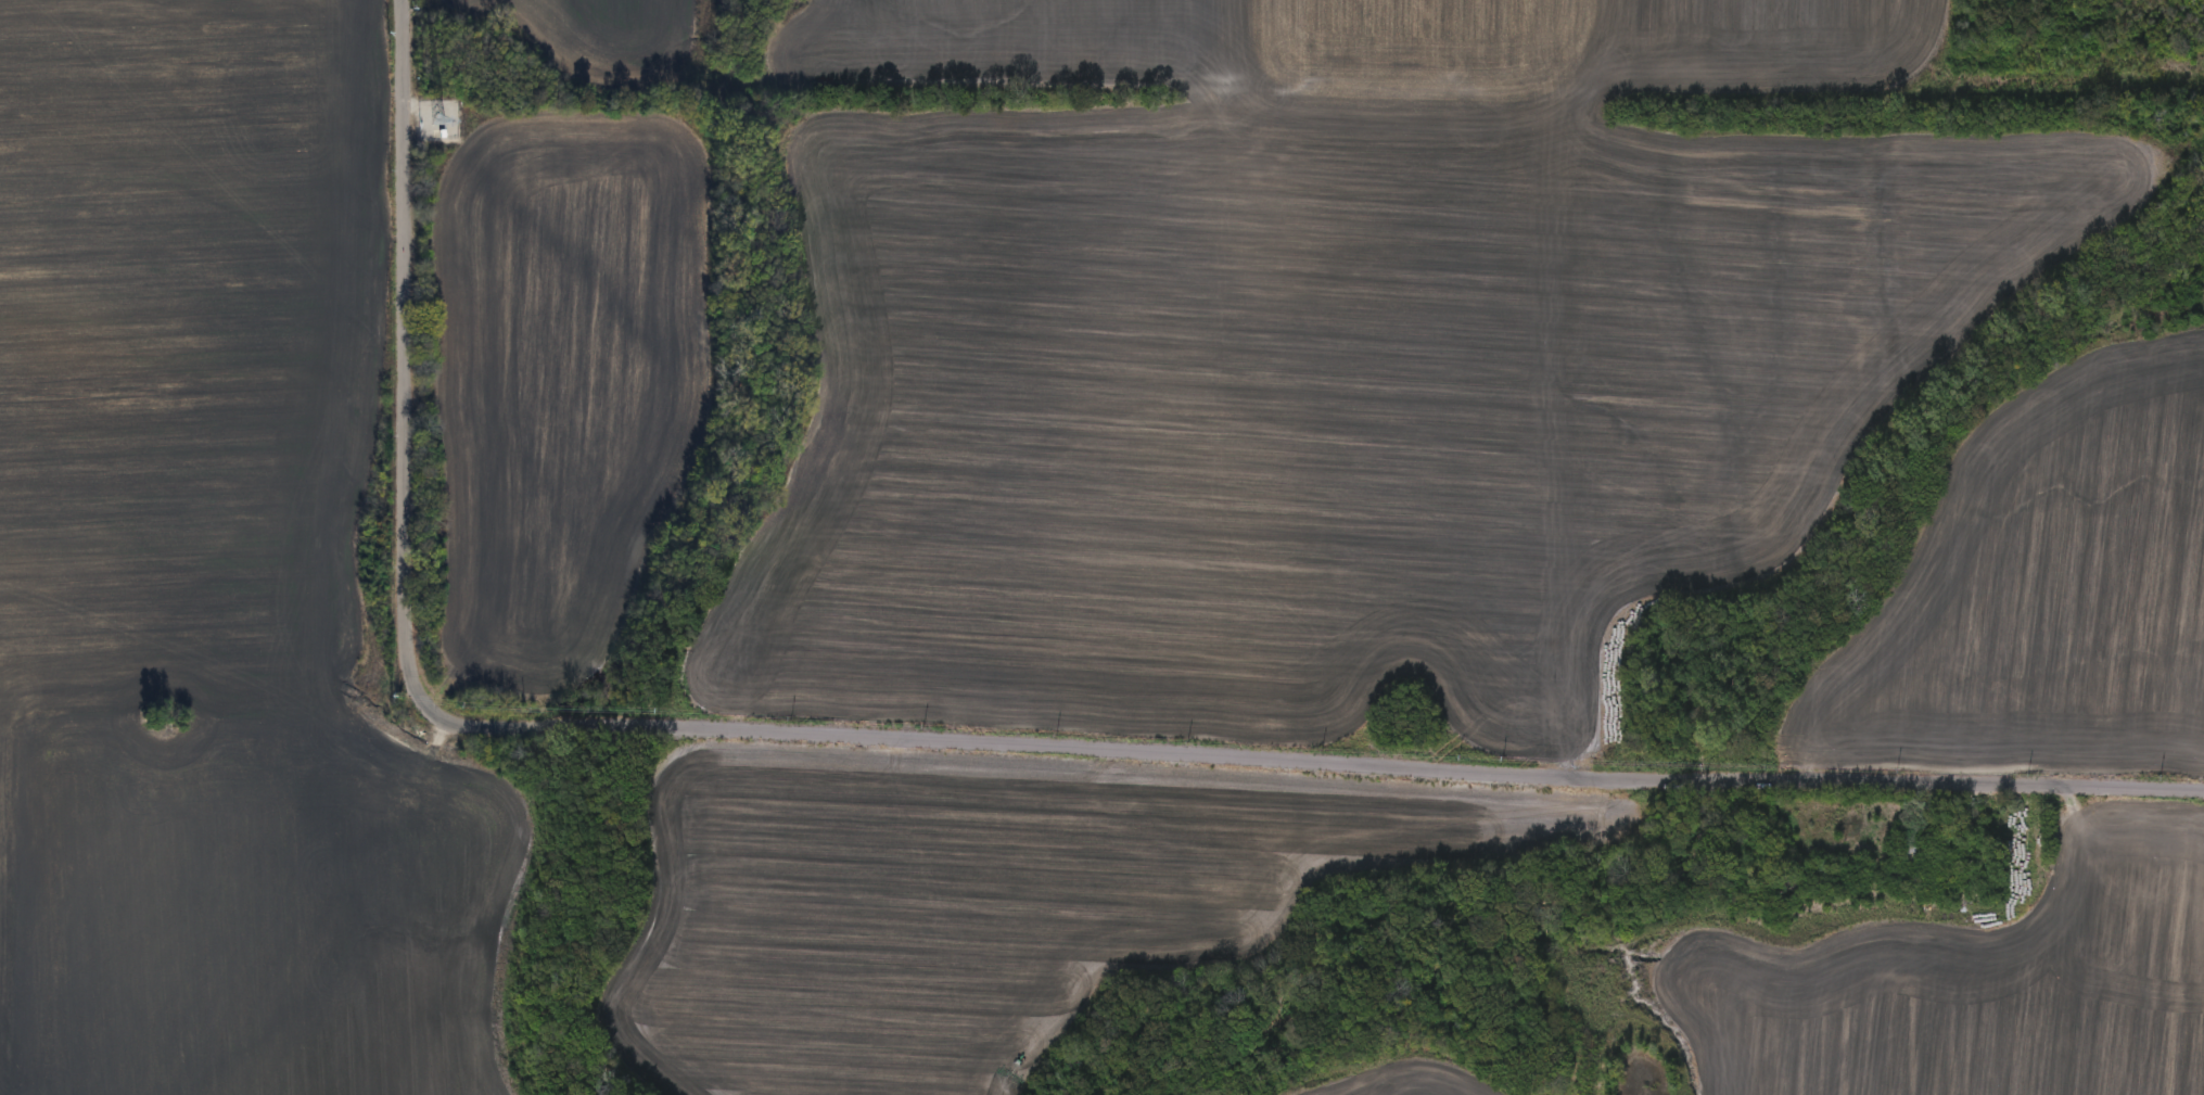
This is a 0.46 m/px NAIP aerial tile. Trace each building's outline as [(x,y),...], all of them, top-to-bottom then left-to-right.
[(1897,866),(1897,848),(1914,848),(1914,866),(1897,866)] [(1903,870),(1903,880),(1883,880),(1883,870),(1903,870)]
